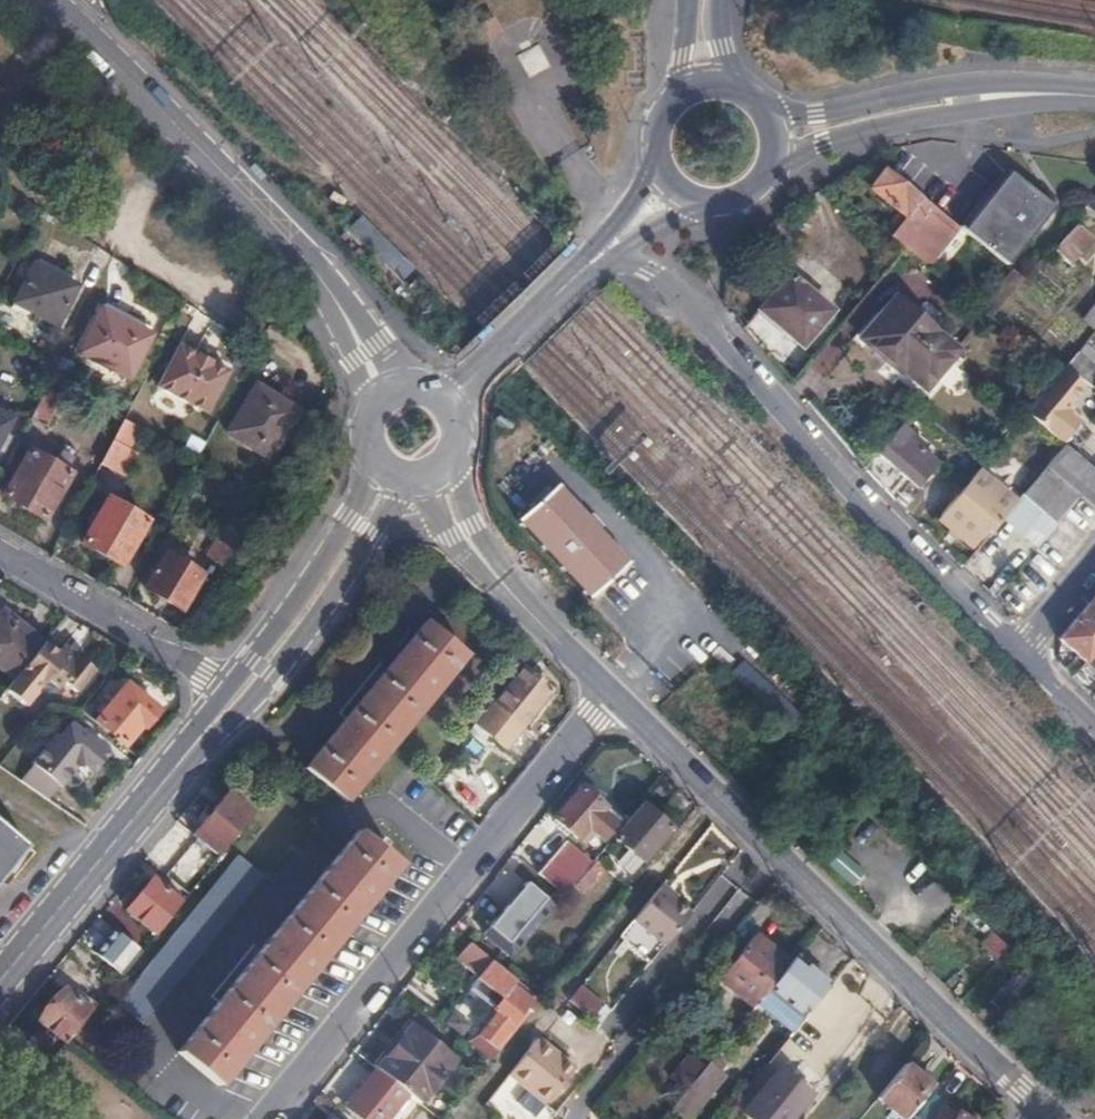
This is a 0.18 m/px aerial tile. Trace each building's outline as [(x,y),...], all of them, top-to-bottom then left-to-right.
[(527,79),(550,68),(538,43),(515,54),(527,79)] [(890,233),(907,247),(930,266),(960,228),(886,169),(871,188),(905,214),(890,233)] [(1011,174),(966,231),(1007,265),(1054,207),(1011,174)] [(1056,251),(1072,265),(1094,237),(1078,224),(1056,251)] [(36,263),(16,302),(59,323),(78,284),(36,263)] [(760,310),(744,328),(791,383),(844,320),(832,310),(789,275),(760,310)] [(895,300),(861,338),(891,364),(894,362),(924,387),(955,350),(895,300)] [(1084,317),(1094,327),(1094,304),(1084,317)] [(104,307),(81,352),(129,377),(153,332),(104,307)] [(181,344),(158,385),(208,412),(231,371),(213,361),(198,353),(181,344)] [(1082,347),(1080,349),(1077,353),(1094,367),(1094,366),(1094,357),(1082,347)] [(201,348),(198,353),(213,361),(216,356),(201,348)] [(1065,367),(1090,386),(1094,380),(1094,368),(1094,367),(1077,353),(1065,367)] [(45,389),(60,396),(71,373),(57,366),(45,389)] [(1065,374),(1036,409),(1029,418),(1045,431),(1061,444),(1078,423),(1062,410),(1082,387),(1065,374)] [(256,386),(229,432),(270,456),(298,411),(256,386)] [(45,389),(31,416),(46,424),(60,396),(45,389)] [(12,419),(0,413),(0,442),(12,419)] [(124,419),(114,439),(133,448),(143,429),(124,419)] [(906,479),(892,498),(907,512),(922,493),(918,489),(935,468),(934,460),(921,449),(925,444),(903,425),(877,453),(906,479)] [(114,439),(102,462),(124,474),(137,450),(133,448),(114,439)] [(1063,445),(1046,465),(1083,495),(1094,506),(1094,471),(1081,460),(1063,445)] [(30,449),(6,494),(49,518),(74,473),(30,449)] [(1081,460),(1094,471),(1094,451),(1092,449),(1081,460)] [(1023,494),(1058,523),(1083,495),(1046,465),(1023,494)] [(988,531),(991,534),(1016,503),(979,471),(970,483),(940,518),(974,547),(988,531)] [(567,476),(526,511),(594,592),(635,558),(567,476)] [(109,497),(82,542),(123,565),(149,520),(109,497)] [(209,556),(224,564),(240,539),(225,531),(209,556)] [(168,554),(149,587),(183,607),(202,575),(168,554)] [(1057,640),(1094,675),(1094,595),(1092,599),(1057,640)] [(14,678),(20,672),(41,646),(44,643),(4,611),(0,615),(0,666),(14,678)] [(342,722),(306,768),(344,801),(465,654),(425,622),(397,656),(342,722)] [(64,645),(61,649),(73,660),(77,656),(64,645)] [(54,657),(41,646),(20,672),(14,678),(13,680),(33,697),(44,683),(50,680),(58,686),(62,681),(74,691),(93,669),(77,656),(73,660),(61,649),(54,657)] [(521,670),(478,725),(504,747),(549,692),(521,670)] [(128,683),(98,720),(125,743),(142,723),(146,726),(160,709),(128,683)] [(83,729),(74,721),(61,736),(58,733),(32,764),(34,765),(20,780),(48,799),(59,786),(61,787),(78,767),(87,766),(94,773),(111,753),(93,738),(86,738),(83,729)] [(556,817),(579,836),(588,827),(608,844),(616,834),(625,824),(582,787),(556,817)] [(227,793),(193,833),(217,852),(249,811),(227,793)] [(668,827),(642,803),(625,824),(616,834),(632,848),(621,860),(632,870),(668,827)] [(28,846),(0,823),(0,880),(28,846)] [(194,1031),(178,1052),(217,1084),(242,1054),(301,982),(395,863),(357,832),(295,909),(250,965),(194,1031)] [(539,873),(564,894),(592,863),(566,840),(539,873)] [(604,848),(597,857),(604,863),(612,854),(605,847),(604,848)] [(153,958),(117,1002),(141,1022),(178,975),(226,918),(261,874),(237,855),(197,903),(153,958)] [(150,879),(127,908),(153,930),(175,900),(150,879)] [(679,891),(665,880),(661,885),(674,895),(679,891)] [(713,880),(661,953),(679,966),(731,893),(713,880)] [(661,885),(636,917),(666,940),(690,909),(674,895),(661,885)] [(997,959),(1008,942),(987,929),(977,946),(997,959)] [(115,931),(96,954),(122,975),(141,952),(115,931)] [(753,1007),(755,1003),(791,960),(755,933),(718,979),(753,1007)] [(499,1011),(473,1044),(492,1059),(539,999),(503,968),(470,941),(461,953),(483,971),(473,985),(497,1004),(495,1007),(499,1011)] [(755,1003),(792,1032),(805,1016),(802,1013),(828,980),(796,954),(791,960),(755,1003)] [(1012,976),(991,1000),(1002,1009),(1022,985),(1012,976)] [(64,988),(36,1022),(63,1043),(93,1005),(88,1001),(84,1005),(64,988)] [(578,1006),(600,1023),(613,1006),(590,990),(578,1006)] [(464,1036),(475,1022),(455,1007),(444,1021),(464,1036)] [(412,1026),(376,1069),(406,1092),(420,1102),(455,1060),(412,1026)] [(541,1034),(514,1070),(549,1100),(573,1071),(559,1060),(565,1054),(541,1034)] [(14,1055),(39,1075),(49,1063),(25,1044),(14,1055)] [(559,1060),(573,1071),(578,1065),(565,1054),(559,1060)] [(671,1108),(686,1118),(687,1118),(719,1080),(714,1076),(719,1070),(708,1061),(671,1108)] [(929,1085),(903,1064),(878,1096),(902,1118),(929,1085)] [(376,1069),(346,1107),(360,1118),(384,1118),(406,1092),(376,1069)] [(744,1112),(753,1118),(789,1118),(809,1095),(778,1070),(744,1112)] [(932,1118),(936,1118),(945,1106),(946,1102),(933,1095),(923,1113),(932,1118)] [(936,1118),(966,1118),(945,1106),(936,1118)]
